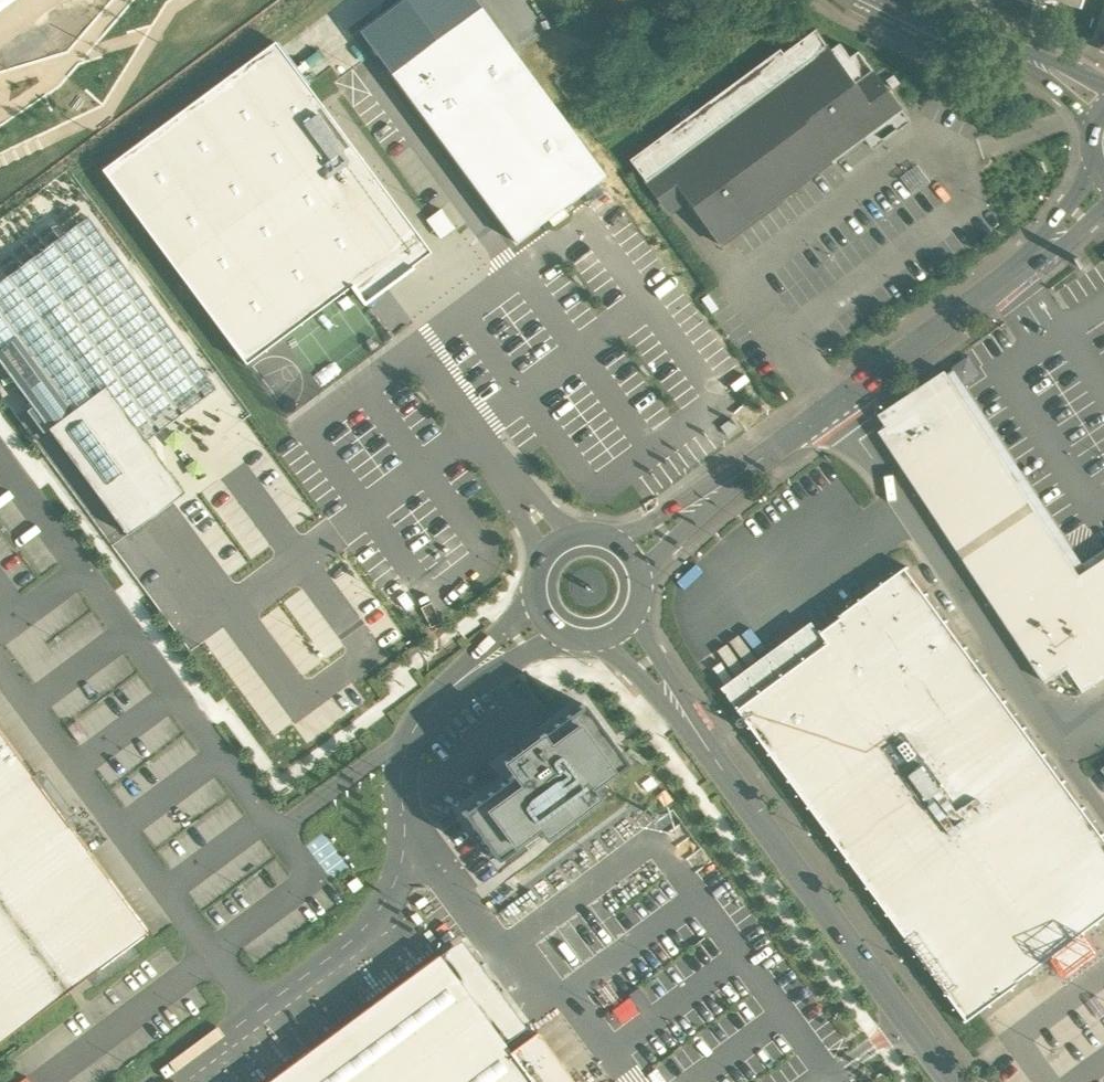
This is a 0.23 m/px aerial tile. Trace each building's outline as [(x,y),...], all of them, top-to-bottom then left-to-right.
[(19,0),(0,0),(0,14),(19,0)] [(605,177),(474,0),(403,0),(360,31),(516,242),(605,177)] [(1082,9),(1085,0),(1054,0),(1082,9)] [(779,50),(629,160),(664,206),(681,193),(720,245),(833,161),(835,164),(867,140),(874,150),(912,122),(905,112),(906,111),(892,91),(890,92),(860,51),(852,58),(842,44),(832,51),(816,29),(782,54),(779,50)] [(277,44),(101,170),(244,365),(350,287),(362,305),(430,254),(277,44)] [(894,74),(888,80),(894,88),(901,83),(894,74)] [(419,221),(430,243),(456,230),(444,208),(419,221)] [(118,259),(88,217),(0,281),(0,347),(118,259)] [(105,386),(137,429),(206,377),(118,259),(17,334),(73,410),(105,386)] [(184,492),(137,429),(105,386),(73,410),(17,334),(0,347),(0,362),(127,535),(184,492)] [(945,373),(880,416),(888,428),(880,432),(1048,685),(1069,671),(1085,694),(1103,681),(1103,562),(1080,577),(1074,568),(945,373)] [(726,436),(737,427),(730,418),(718,426),(726,436)] [(818,632),(826,642),(736,708),(965,1020),(1055,954),(1068,972),(1083,962),(1097,951),(1083,933),(1103,918),(1103,835),(907,567),(818,632)] [(741,634),(718,649),(726,660),(735,673),(758,658),(741,634)] [(601,789),(632,766),(584,702),(495,770),(503,781),(454,818),(494,871),(528,845),(535,854),(608,799),(601,789)] [(145,927),(0,732),(0,1034),(145,927)] [(510,1050),(439,954),(266,1081),(575,1081),(537,1031),(510,1050)]
